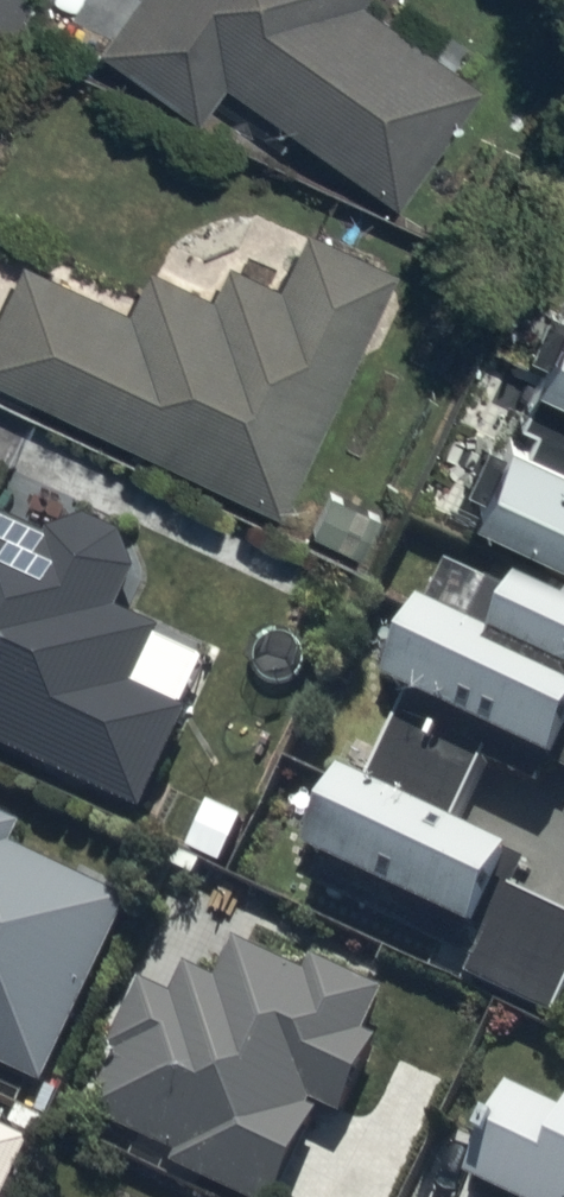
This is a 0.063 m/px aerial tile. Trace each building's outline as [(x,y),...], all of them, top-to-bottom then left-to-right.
[(100,38),(203,111),(229,73),(405,197),(487,80),(465,65),(471,57),(445,39),(440,47),(373,0),(127,0),(100,38)] [(0,310),(0,371),(283,506),(394,260),(314,221),(285,281),(231,255),(214,289),(148,257),(125,303),(27,255),(0,310)] [(539,370),(515,421),(500,451),(486,444),(469,479),(484,485),(477,499),(563,540),(563,306),(554,301),(531,350),(545,357),(539,370)] [(143,810),(211,660),(153,633),(155,628),(119,612),(123,609),(126,606),(128,602),(131,598),(133,595),(135,591),(136,586),(138,582),(138,578),(139,573),(139,569),(138,565),(137,560),(136,556),(135,552),(133,548),(130,544),(128,540),(125,537),(122,534),(118,531),(115,529),(111,526),(107,525),(103,523),(98,522),(94,521),(90,521),(85,521),(81,521),(77,522),(72,523),(68,525),(64,527),(60,529),(57,532),(53,534),(50,538),(0,513),(0,743),(143,810)] [(459,823),(489,762),(542,788),(555,763),(562,766),(563,762),(563,587),(538,574),(527,596),(497,581),(484,608),(463,598),(455,614),(429,601),(418,623),(407,618),(385,665),(403,674),(396,687),(414,695),(373,780),(354,771),(344,793),(330,786),(307,832),(323,839),(316,853),(327,859),(314,886),(479,966),(474,977),(495,987),(490,996),(552,1026),(563,1001),(563,907),(512,882),(525,855),(474,831),(459,823)] [(50,1082),(134,904),(13,847),(24,822),(0,812),(0,1061),(50,1082)] [(190,967),(176,998),(147,984),(115,1052),(121,1055),(94,1111),(183,1153),(178,1164),(247,1196),(285,1196),(326,1109),(347,1119),(384,1042),(367,1034),(388,990),(320,958),(313,974),(242,940),(222,982),(190,967)] [(473,1175),(471,1178),(513,1196),(563,1196),(563,1106),(515,1084),(473,1175)] [(50,1120),(25,1107),(14,1130),(0,1123),(0,1196),(12,1196),(50,1120)]
